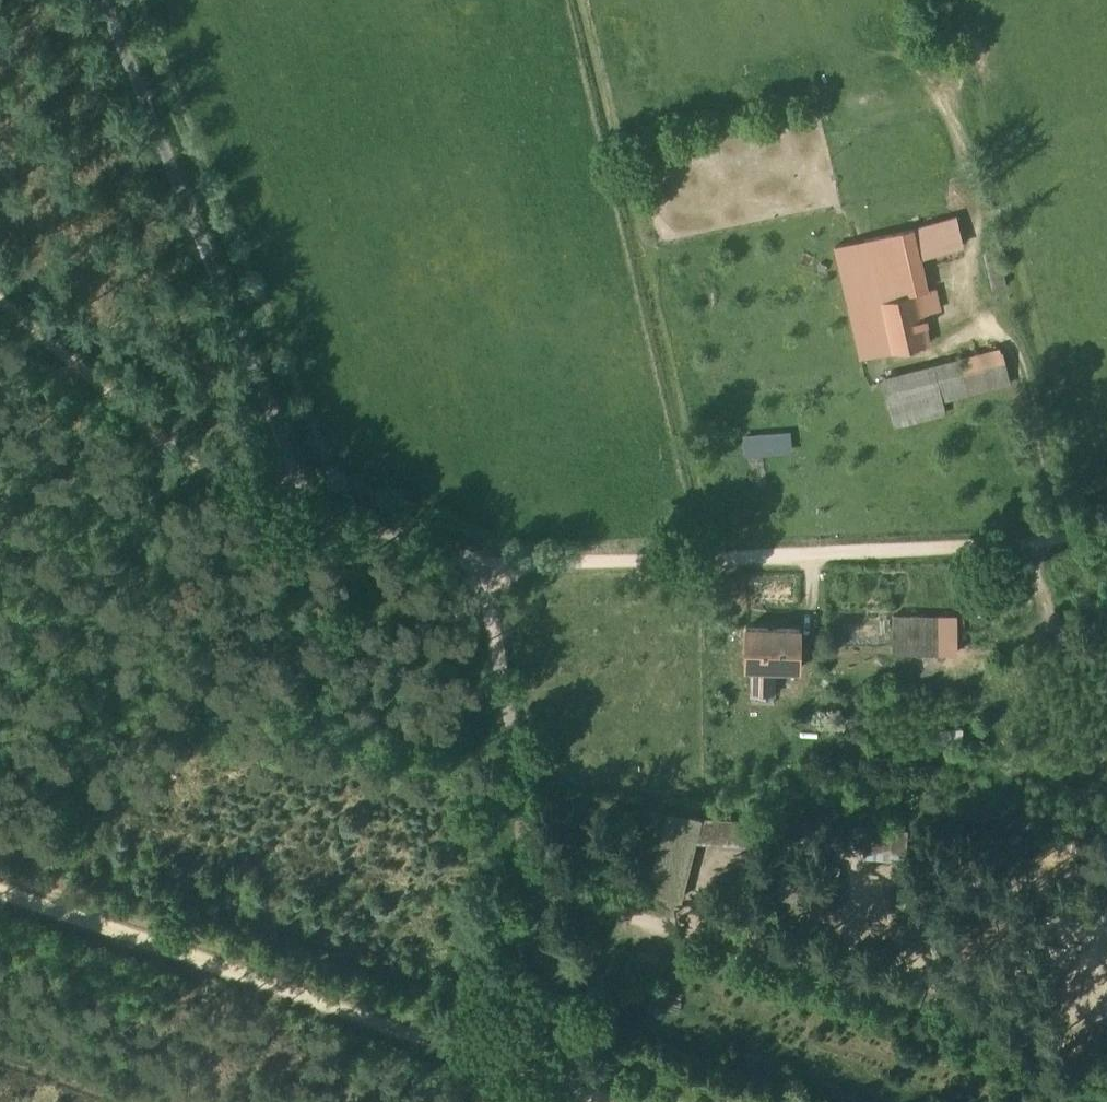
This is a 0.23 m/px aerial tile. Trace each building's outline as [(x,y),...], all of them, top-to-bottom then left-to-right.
[(955,215),(913,227),(917,245),(920,254),(962,242),(955,215)] [(864,237),(868,255),(917,245),(913,227),(864,237)] [(860,355),(888,349),(876,298),(877,297),(868,255),(864,237),(835,243),(860,355)] [(868,255),(877,297),(915,290),(925,288),(920,254),(917,245),(868,255)] [(925,288),(915,290),(920,311),(937,307),(933,286),(925,288)] [(927,341),(920,311),(915,290),(877,297),(876,298),(888,349),(927,341)] [(882,378),(893,422),(943,410),(941,396),(1009,379),(1001,349),(882,378)] [(744,434),(746,451),(789,448),(787,430),(744,434)] [(891,648),(954,649),(955,613),(892,612),(891,648)] [(771,663),(796,664),(798,626),(777,625),(766,625),(745,624),(745,629),(744,663),(752,663),(771,663)] [(750,691),(771,692),(772,677),(771,676),(771,663),(752,663),(752,676),(751,676),(750,691)] [(942,739),(962,739),(962,722),(941,723),(942,739)] [(739,864),(744,814),(664,805),(655,889),(691,893),(695,859),(739,864)] [(908,852),(908,821),(846,820),(845,851),(908,852)]
